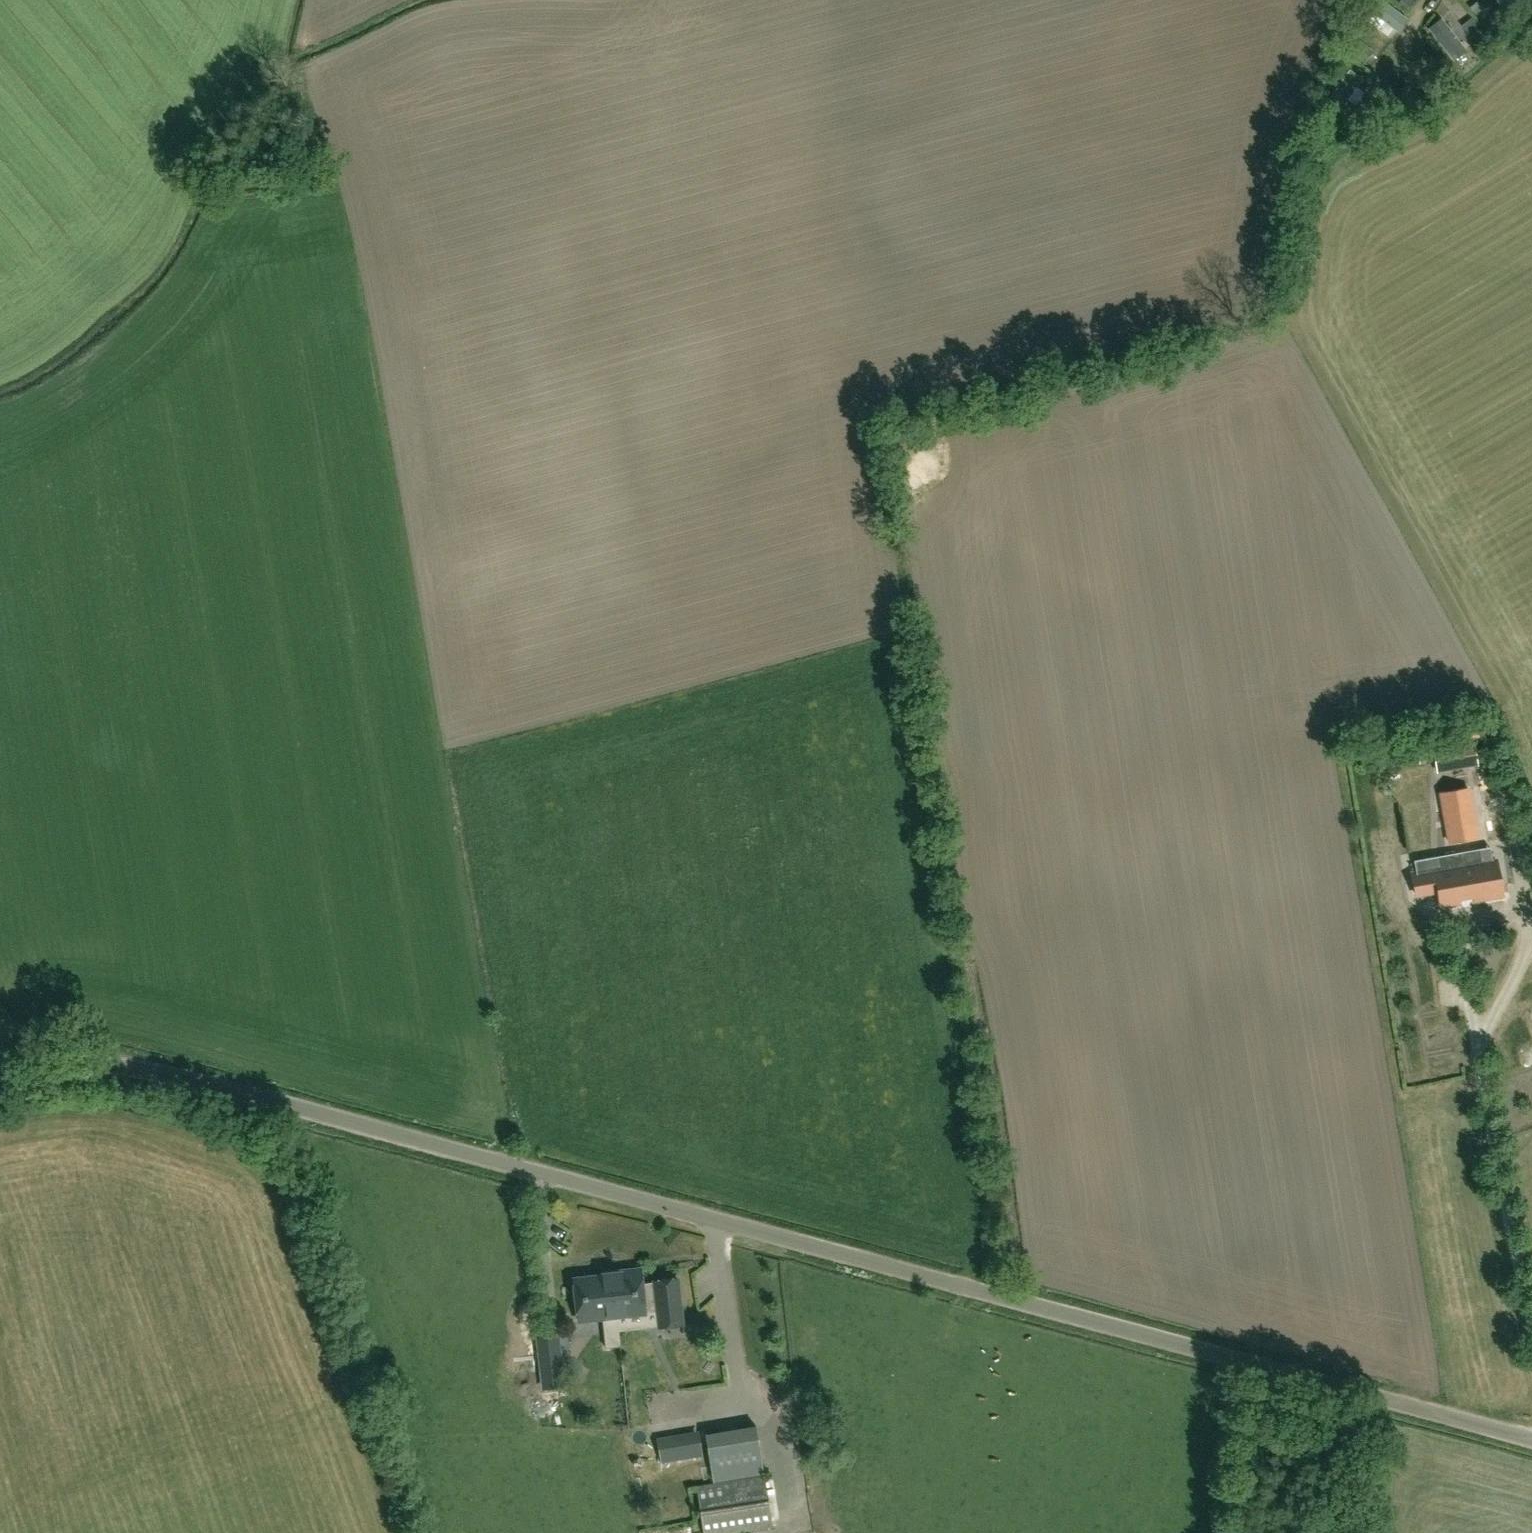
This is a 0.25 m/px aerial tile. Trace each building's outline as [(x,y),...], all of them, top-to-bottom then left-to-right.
[(1399,36),(1412,20),(1386,0),(1375,0),(1367,10),(1399,36)] [(1463,22),(1459,10),(1467,7),(1465,0),(1451,0),(1442,3),(1448,19),(1441,21),(1453,58),(1490,46),(1480,16),(1463,22)] [(1471,742),(1430,750),(1434,774),(1476,766),(1471,742)] [(1465,790),(1441,794),(1444,811),(1468,807),(1465,790)] [(1447,826),(1450,843),(1473,838),(1470,822),(1447,826)] [(1416,896),(1438,892),(1441,903),(1460,900),(1473,898),(1474,901),(1502,896),(1496,861),(1493,861),(1482,863),(1480,849),(1439,856),(1441,868),(1417,872),(1412,873),(1416,896)] [(1501,859),(1507,909),(1531,906),(1531,858),(1531,856),(1501,859)] [(683,1324),(678,1278),(654,1281),(654,1283),(642,1285),(641,1268),(601,1273),(602,1275),(574,1278),(575,1283),(571,1286),(573,1298),(577,1300),(579,1320),(646,1312),(645,1310),(657,1309),(659,1326),(683,1324)] [(560,1353),(558,1338),(538,1340),(540,1356),(544,1388),(563,1385),(560,1353)] [(714,1481),(765,1472),(757,1425),(706,1433),(714,1481)] [(774,1524),(765,1475),(698,1486),(703,1517),(706,1532),(727,1532),(774,1524)]
